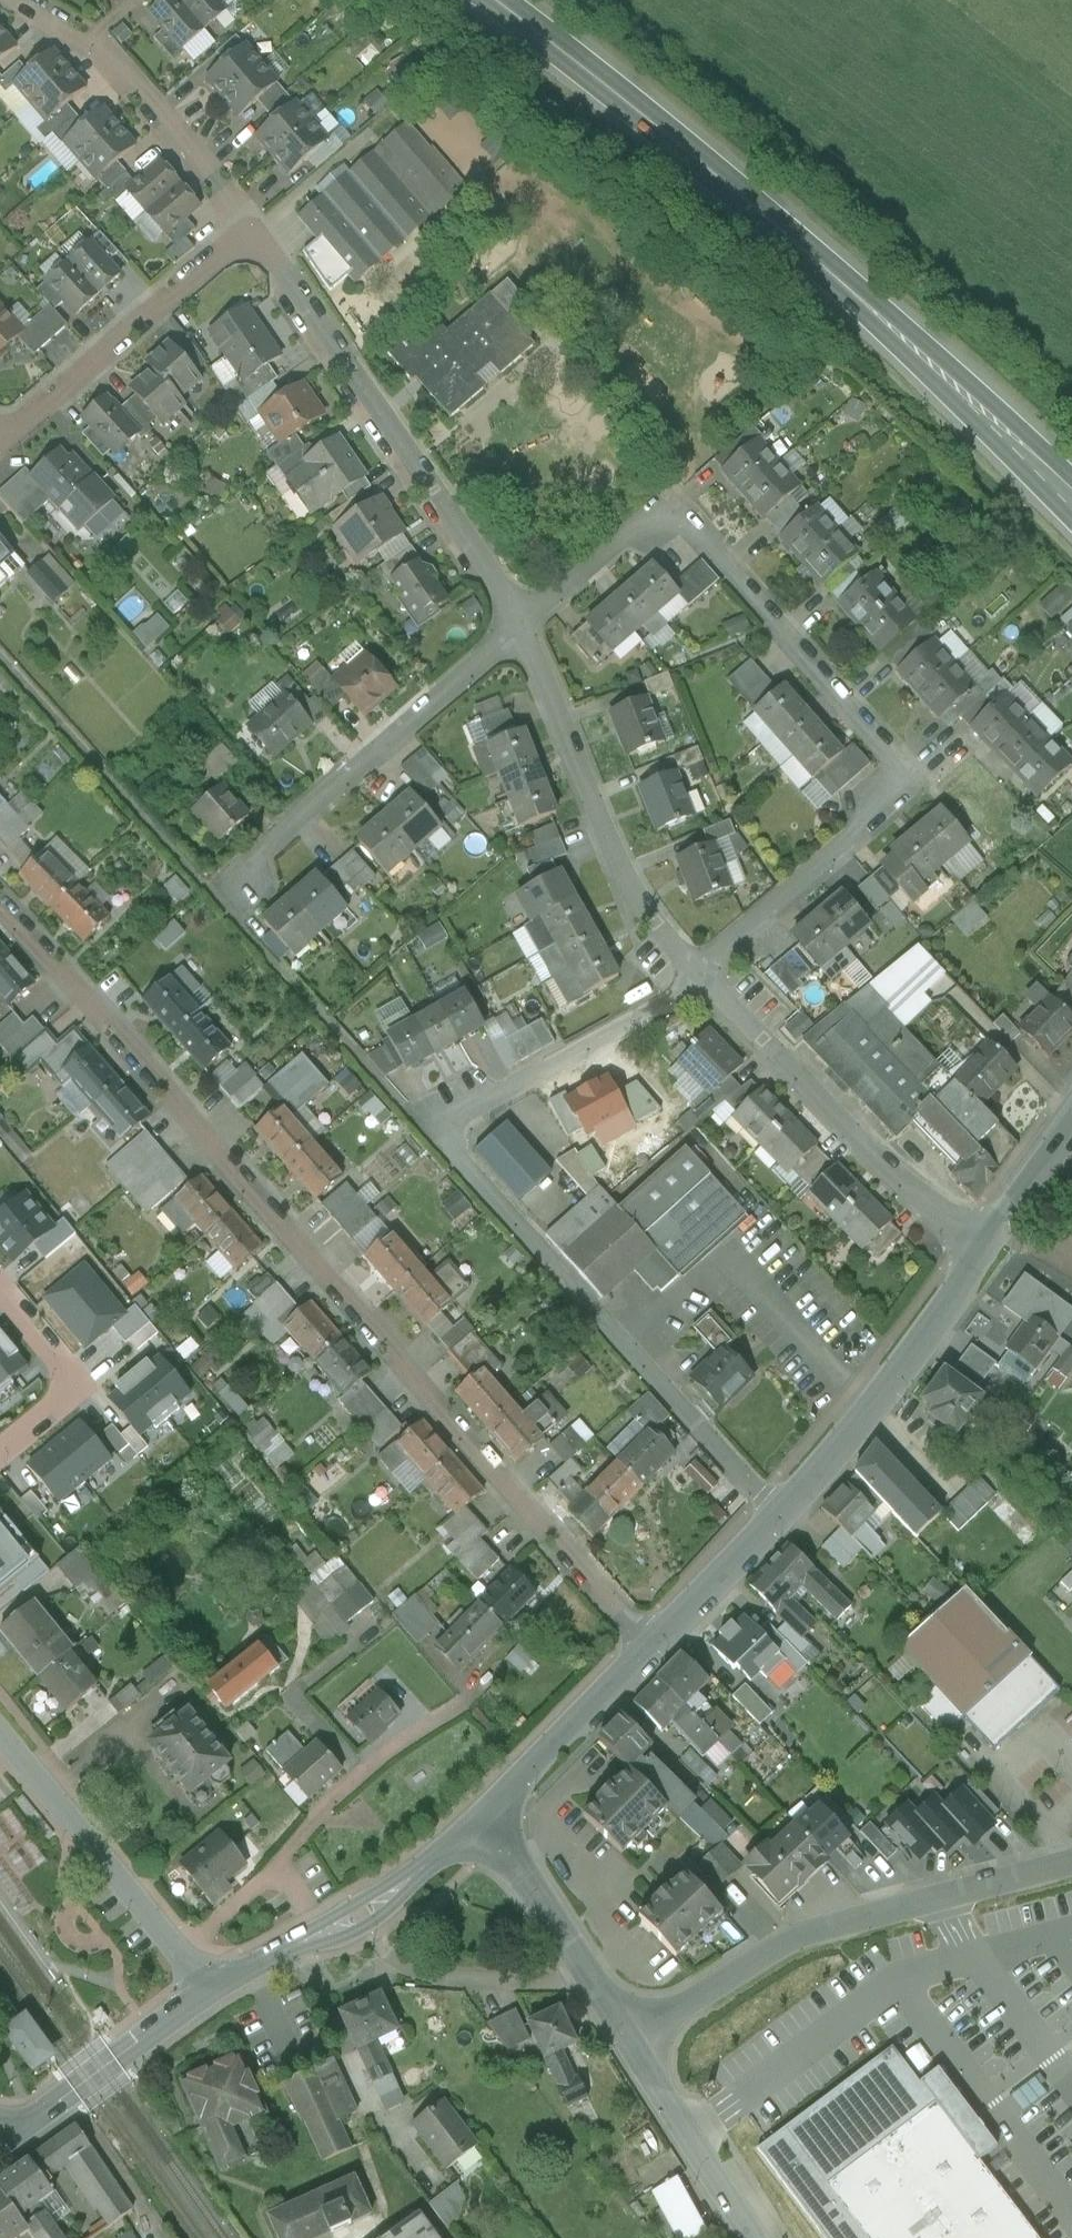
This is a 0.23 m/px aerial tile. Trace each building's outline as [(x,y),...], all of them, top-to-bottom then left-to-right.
[(149,14),(164,31),(181,51),(182,51),(204,31),(177,0),(166,0),(149,14)] [(216,0),(177,0),(204,31),(226,12),(216,0)] [(16,49),(0,31),(0,63),(16,49)] [(181,51),(164,31),(154,40),(174,63),(185,53),(182,51),(181,51)] [(236,37),(216,55),(224,65),(245,47),(236,37)] [(224,65),(206,80),(223,99),(261,66),(245,47),(224,65)] [(28,74),(14,86),(15,86),(31,105),(69,71),(53,52),(28,74)] [(0,80),(0,89),(5,95),(15,86),(14,86),(28,74),(19,64),(2,79),(0,80)] [(261,66),(223,99),(239,118),(257,102),(277,85),(277,84),(261,66)] [(69,71),(31,105),(46,123),(47,123),(67,106),(85,90),(69,71)] [(277,85),(257,102),(266,112),(286,95),(277,85)] [(286,95),(266,112),(274,122),(294,105),(286,95)] [(274,122),(256,138),(273,157),(311,123),(295,104),(294,105),(274,122)] [(67,106),(47,123),(46,123),(36,131),(45,142),(52,136),(76,116),(67,106)] [(84,126),(64,143),(65,144),(80,162),(119,129),(103,110),(84,126)] [(76,116),(52,136),(61,147),(65,144),(64,143),(84,126),(76,116)] [(311,123),(273,157),(289,176),(307,160),(328,142),(327,141),(311,123)] [(408,126),(336,187),(340,192),(329,201),(328,199),(323,199),(299,219),(321,244),(318,246),(333,264),(336,262),(354,282),(438,210),(438,211),(465,189),(432,150),(430,152),(408,126)] [(119,129),(80,162),(97,181),(117,163),(135,148),(119,129)] [(328,142),(307,160),(316,170),(343,147),(333,136),(327,141),(328,142)] [(117,163),(97,181),(106,191),(126,174),(126,173),(117,163)] [(135,184),(126,192),(127,193),(146,215),(180,185),(160,163),(135,184)] [(106,191),(116,203),(127,193),(126,192),(135,184),(126,174),(106,191)] [(180,185),(146,215),(165,238),(186,220),(200,208),(180,185)] [(186,220),(166,237),(174,247),(175,248),(185,240),(196,231),(186,220)] [(118,254),(100,234),(90,243),(108,263),(118,254)] [(185,240),(175,248),(174,247),(164,256),(174,266),(194,250),(185,240)] [(90,243),(68,263),(98,296),(120,276),(108,263),(90,243)] [(68,263),(46,283),(64,303),(76,317),(98,296),(68,263)] [(64,303),(46,283),(36,292),(49,307),(54,312),(64,303)] [(489,296),(446,333),(428,313),(385,351),(412,382),(416,379),(450,418),(484,389),(475,378),(490,365),(499,375),(533,346),(489,296)] [(49,307),(21,332),(23,334),(17,339),(33,357),(67,327),(54,312),(49,307)] [(246,308),(209,333),(227,359),(229,357),(245,380),(246,382),(263,370),(281,358),(246,308)] [(7,352),(5,350),(17,339),(23,334),(21,332),(0,309),(0,359),(7,352)] [(206,365),(187,338),(175,349),(196,373),(206,365)] [(170,343),(146,364),(152,371),(152,370),(179,401),(179,400),(202,380),(196,373),(175,349),(170,343)] [(263,370),(272,384),(290,372),(281,358),(263,370)] [(152,371),(130,390),(156,420),(162,427),(185,407),(179,400),(179,401),(152,370),(152,371)] [(263,370),(246,382),(245,380),(237,386),(247,402),(272,384),(263,370)] [(272,384),(247,402),(259,419),(260,418),(260,417),(283,401),(272,384)] [(237,386),(226,393),(237,409),(247,402),(237,386)] [(283,401),(260,417),(260,418),(280,447),(295,436),(321,418),(301,388),(283,401)] [(156,420),(136,397),(126,405),(147,429),(147,428),(156,420)] [(117,413),(105,400),(84,418),(92,427),(113,450),(120,444),(129,444),(137,437),(138,436),(117,413)] [(259,419),(247,402),(237,409),(248,426),(259,419)] [(147,429),(126,405),(117,413),(138,436),(137,437),(141,441),(151,432),(147,428),(147,429)] [(113,450),(92,427),(82,436),(103,459),(113,450)] [(277,468),(304,449),(295,436),(280,447),(268,455),(277,468)] [(724,471),(722,473),(743,496),(780,464),(759,440),(747,451),(724,471)] [(739,441),(715,461),(724,471),(747,451),(739,441)] [(312,460),(288,476),(293,483),(313,513),(342,493),(362,479),(363,478),(338,442),(312,460)] [(288,476),(312,460),(304,449),(277,468),(289,486),(293,483),(288,476)] [(31,478),(31,479),(51,501),(79,532),(113,501),(73,457),(68,461),(60,452),(31,478)] [(780,464),(743,496),(763,519),(765,518),(788,498),(800,487),(780,464)] [(0,493),(0,498),(24,525),(51,501),(31,479),(31,478),(25,471),(0,493)] [(362,479),(342,493),(349,504),(355,500),(370,490),(362,479)] [(788,498),(765,518),(774,528),(797,508),(788,498)] [(349,504),(329,518),(338,530),(364,512),(355,500),(349,504)] [(338,530),(336,532),(350,552),(357,547),(367,562),(406,535),(382,500),(364,512),(338,530)] [(782,538),(781,539),(801,563),(838,531),(818,507),(806,517),(782,538)] [(797,508),(774,528),(782,538),(806,517),(797,508)] [(170,551),(149,527),(133,542),(154,566),(170,551)] [(838,531),(801,563),(822,586),(847,564),(859,554),(838,531)] [(0,540),(0,564),(12,553),(0,540)] [(411,548),(378,571),(390,588),(393,586),(390,582),(403,572),(404,573),(419,563),(420,564),(422,563),(411,548)] [(717,580),(698,559),(689,567),(707,589),(717,580)] [(67,590),(42,561),(29,573),(54,601),(67,590)] [(419,563),(404,573),(403,572),(390,582),(393,586),(402,599),(400,612),(418,615),(422,622),(450,603),(434,579),(432,580),(420,564),(419,563)] [(847,564),(823,585),(832,595),(856,574),(847,564)] [(707,589),(689,567),(680,575),(698,597),(707,589)] [(668,585),(652,568),(629,587),(655,615),(676,596),(677,595),(668,585)] [(856,574),(832,595),(841,605),(864,584),(856,574)] [(841,605),(839,606),(860,629),(897,597),(876,574),(864,584),(841,605)] [(698,597),(680,575),(668,585),(677,595),(676,596),(686,607),(698,597)] [(1053,619),(1071,603),(1071,584),(1069,581),(1041,605),(1053,619)] [(655,615),(629,587),(608,605),(633,633),(641,627),(655,615)] [(897,597),(860,629),(880,653),(905,631),(917,621),(897,597)] [(633,633),(608,605),(586,624),(611,652),(633,633)] [(160,613),(134,631),(146,647),(172,628),(160,613)] [(655,615),(641,627),(652,639),(666,627),(655,615)] [(728,637),(751,627),(747,616),(724,625),(728,637)] [(611,652),(586,624),(569,638),(594,667),(611,652)] [(905,631),(882,651),(891,661),(914,641),(905,631)] [(914,641),(891,661),(899,671),(923,651),(914,641)] [(899,671),(898,673),(918,696),(955,664),(935,641),(923,651),(899,671)] [(368,659),(356,671),(351,666),(333,682),(332,683),(346,698),(364,718),(396,690),(383,675),(383,669),(377,662),(371,662),(368,659)] [(749,660),(727,679),(750,705),(771,687),(749,660)] [(955,664),(918,696),(939,720),(964,698),(976,688),(955,664)] [(324,671),(308,685),(331,711),(346,698),(332,683),(333,682),(324,671)] [(667,672),(644,681),(650,694),(672,685),(667,672)] [(311,699),(290,675),(276,687),(284,696),(285,695),(299,710),(311,699)] [(972,708),(961,718),(972,729),(1007,695),(1008,696),(1013,691),(1004,680),(972,708)] [(1007,695),(972,729),(983,741),(984,740),(993,750),(992,751),(993,752),(1027,718),(1028,719),(1041,706),(1040,706),(1039,706),(1019,685),(1013,691),(1008,696),(1007,695)] [(783,689),(756,712),(774,733),(801,709),(783,689)] [(284,696),(250,726),(276,756),(312,725),(299,710),(285,695),(284,696)] [(644,697),(609,711),(627,757),(662,743),(644,697)] [(964,698),(941,718),(949,728),(961,718),(972,708),(964,698)] [(801,709),(774,733),(793,755),(821,731),(801,709)] [(508,712),(479,723),(488,746),(517,734),(508,712)] [(1027,718),(993,752),(1006,765),(1007,764),(1016,773),(1015,774),(1016,775),(1050,742),(1028,719),(1027,718)] [(479,723),(467,728),(476,751),(488,746),(479,723)] [(821,731),(793,755),(814,778),(822,771),(831,763),(841,754),(821,731)] [(517,734),(488,746),(499,774),(534,760),(523,732),(517,734)] [(1016,775),(1017,776),(1018,775),(1027,784),(1026,785),(1037,797),(1071,764),(1071,763),(1071,762),(1070,763),(1050,742),(1016,775)] [(870,766),(851,745),(841,754),(859,776),(870,766)] [(230,769),(210,746),(196,758),(216,781),(230,769)] [(488,746),(476,751),(487,779),(499,774),(488,746)] [(696,747),(674,756),(679,770),(702,761),(696,747)] [(441,770),(424,750),(414,758),(431,778),(441,770)] [(841,754),(831,763),(850,784),(859,776),(841,754)] [(431,778),(414,758),(401,769),(426,798),(438,787),(431,779),(431,778)] [(534,760),(499,774),(510,801),(545,787),(534,760)] [(831,763),(822,771),(840,792),(850,784),(831,763)] [(822,771),(814,778),(832,800),(840,792),(822,771)] [(673,772),(639,785),(657,833),(691,820),(673,772)] [(223,787),(195,812),(224,844),(251,819),(223,787)] [(545,787),(510,801),(520,829),(555,815),(545,787)] [(411,796),(384,819),(413,852),(427,840),(425,838),(438,826),(411,796)] [(0,812),(0,833),(17,818),(7,806),(0,812)] [(942,812),(917,833),(944,865),(969,844),(942,812)] [(0,833),(0,845),(4,850),(28,830),(17,818),(0,833)] [(413,852),(384,819),(357,842),(385,873),(398,862),(399,863),(413,852)] [(729,822),(701,833),(706,847),(711,845),(712,845),(734,836),(729,822)] [(554,826),(530,835),(536,848),(528,851),(529,852),(560,840),(554,826)] [(917,833),(892,854),(895,858),(883,868),(884,868),(900,888),(898,890),(899,891),(911,906),(938,883),(932,875),(944,865),(917,833)] [(560,840),(529,852),(535,868),(551,862),(566,856),(560,840)] [(969,844),(944,865),(958,882),(984,860),(969,844)] [(706,847),(678,858),(696,904),(729,890),(712,845),(711,845),(706,847)] [(74,884),(44,852),(19,876),(49,908),(74,884)] [(376,878),(353,852),(340,863),(363,889),(376,878)] [(551,862),(535,868),(526,871),(535,887),(517,897),(532,924),(542,919),(574,900),(559,874),(560,874),(559,873),(558,874),(551,862)] [(363,889),(340,863),(328,873),(351,900),(363,889)] [(900,888),(884,868),(871,879),(889,900),(899,891),(898,890),(900,888)] [(176,876),(166,885),(179,900),(190,891),(176,876)] [(344,908),(317,877),(291,900),(319,933),(333,921),(331,920),(344,908)] [(889,900),(871,879),(858,889),(876,911),(889,900)] [(106,918),(74,884),(49,908),(81,942),(106,918)] [(870,927),(843,895),(818,916),(845,948),(870,927)] [(319,933),(291,900),(263,924),(272,933),(289,954),(291,955),(304,943),(305,945),(319,933)] [(574,900),(542,919),(556,945),(589,926),(575,901),(575,900),(574,900)] [(986,918),(973,903),(951,921),(964,937),(986,918)] [(845,948),(818,916),(792,937),(819,969),(845,948)] [(542,919),(532,924),(528,926),(543,952),(556,945),(542,919)] [(167,950),(187,933),(176,920),(156,937),(167,950)] [(441,923),(420,933),(427,947),(448,937),(441,923)] [(589,926),(556,945),(571,970),(604,952),(589,926)] [(289,954),(272,933),(262,942),(280,962),(289,954)] [(571,970),(556,945),(543,952),(557,978),(559,977),(571,970)] [(946,976),(917,947),(868,987),(889,1010),(886,1013),(903,1031),(930,1004),(923,996),(946,976)] [(845,948),(819,969),(829,980),(830,980),(830,981),(842,971),(855,960),(845,948)] [(0,954),(0,1000),(7,1009),(34,986),(4,950),(0,954)] [(809,972),(792,951),(781,961),(798,982),(798,981),(809,972)] [(604,952),(571,970),(585,996),(587,995),(588,995),(618,978),(604,952)] [(855,960),(842,971),(858,990),(871,979),(855,960)] [(798,982),(781,961),(769,971),(791,996),(803,986),(798,981),(798,982)] [(585,996),(571,970),(559,977),(574,1003),(588,995),(587,995),(585,996)] [(199,1014),(170,979),(143,1002),(172,1037),(199,1014)] [(1065,982),(1052,1000),(1071,1019),(1071,989),(1065,982)] [(903,1031),(886,1013),(889,1010),(868,987),(841,1008),(929,1100),(932,1103),(952,1083),(952,1082),(903,1031)] [(1039,987),(1026,1000),(1038,1012),(1019,1031),(1047,1058),(1071,1032),(1071,1019),(1052,1000),(1039,987)] [(465,994),(439,1009),(457,1042),(483,1027),(465,994)] [(929,1100),(841,1008),(807,1037),(893,1130),(908,1117),(929,1100)] [(457,1042),(439,1009),(413,1023),(432,1056),(457,1042)] [(802,1009),(783,1027),(799,1044),(818,1026),(802,1009)] [(407,1011),(381,1026),(388,1039),(388,1037),(413,1023),(407,1011)] [(229,1049),(199,1014),(172,1037),(202,1072),(229,1049)] [(0,1027),(0,1046),(0,1047),(24,1027),(24,1026),(14,1015),(0,1027)] [(1003,1016),(993,1026),(1011,1044),(1020,1035),(1003,1016)] [(24,1027),(0,1047),(12,1061),(13,1060),(44,1033),(33,1019),(24,1026),(24,1027)] [(541,1021),(529,1027),(542,1051),(554,1044),(541,1021)] [(413,1023),(388,1037),(388,1039),(406,1071),(432,1056),(413,1023)] [(542,1051),(529,1027),(518,1034),(531,1057),(542,1051)] [(740,1063),(706,1030),(688,1048),(690,1050),(679,1061),(692,1074),(692,1073),(708,1088),(712,1092),(716,1088),(729,1074),(740,1063)] [(119,1084),(89,1049),(88,1049),(74,1032),(56,1047),(39,1062),(40,1064),(63,1090),(72,1083),(93,1107),(119,1084)] [(44,1033),(13,1060),(26,1076),(40,1064),(39,1062),(56,1047),(44,1033)] [(531,1057),(518,1034),(506,1040),(519,1064),(531,1057)] [(506,1040),(504,1037),(491,1043),(506,1071),(519,1064),(506,1040)] [(952,1082),(952,1083),(979,1109),(981,1107),(1016,1070),(989,1044),(952,1082)] [(386,1046),(367,1058),(385,1078),(399,1070),(386,1046)] [(303,1057),(270,1086),(285,1103),(281,1106),(292,1118),(304,1107),(328,1086),(303,1057)] [(245,1065),(218,1088),(229,1100),(253,1079),(255,1077),(245,1065)] [(729,1074),(716,1088),(727,1101),(741,1089),(729,1074)] [(606,1076),(564,1102),(577,1122),(578,1122),(589,1138),(603,1129),(601,1127),(628,1110),(606,1076)] [(253,1079),(229,1100),(238,1111),(263,1090),(253,1079)] [(741,1089),(727,1101),(737,1112),(762,1088),(753,1079),(741,1089)] [(979,1109),(952,1083),(932,1103),(998,1172),(1017,1146),(981,1107),(979,1109)] [(150,1119),(119,1084),(93,1107),(123,1142),(150,1119)] [(762,1088),(737,1112),(748,1122),(744,1125),(762,1143),(791,1115),(763,1086),(762,1088)] [(712,1092),(708,1088),(693,1101),(695,1104),(675,1120),(685,1134),(727,1101),(716,1088),(712,1092)] [(932,1103),(929,1100),(908,1117),(949,1162),(943,1168),(976,1203),(998,1172),(932,1103)] [(292,1118),(281,1106),(254,1130),(285,1165),(312,1141),(324,1130),(304,1107),(292,1118)] [(8,1144),(18,1136),(0,1113),(0,1134),(8,1144)] [(791,1115),(762,1143),(779,1161),(782,1158),(793,1169),(816,1146),(818,1145),(791,1115)] [(551,1175),(506,1124),(474,1153),(519,1203),(551,1175)] [(166,1157),(145,1133),(128,1148),(138,1160),(131,1167),(141,1179),(142,1179),(166,1157)] [(312,1141),(285,1165),(315,1199),(342,1174),(312,1141)] [(606,1171),(588,1143),(575,1151),(593,1179),(606,1171)] [(816,1146),(793,1169),(803,1180),(827,1157),(816,1146)] [(128,1148),(106,1167),(116,1179),(131,1167),(138,1160),(128,1148)] [(685,1149),(618,1210),(643,1237),(710,1177),(685,1149)] [(593,1179),(575,1151),(556,1163),(588,1199),(599,1189),(593,1179)] [(166,1157),(142,1179),(151,1190),(160,1182),(170,1194),(186,1180),(166,1157)] [(827,1157),(803,1180),(812,1189),(835,1166),(827,1157)] [(835,1166),(812,1189),(822,1200),(819,1203),(836,1221),(864,1194),(837,1165),(835,1166)] [(710,1177),(643,1237),(655,1251),(679,1277),(746,1216),(710,1177)] [(231,1213),(201,1178),(174,1201),(195,1225),(205,1236),(231,1213)] [(151,1190),(137,1203),(147,1215),(170,1194),(160,1182),(151,1190)] [(351,1201),(340,1188),(320,1205),(340,1229),(366,1207),(357,1196),(351,1201)] [(608,1198),(599,1189),(588,1199),(545,1237),(601,1299),(633,1271),(655,1251),(618,1210),(608,1198)] [(455,1218),(470,1208),(461,1193),(445,1203),(455,1218)] [(864,1194),(836,1221),(854,1240),(857,1236),(867,1247),(890,1225),(891,1223),(864,1194)] [(25,1196),(0,1217),(0,1246),(14,1263),(33,1247),(54,1230),(53,1229),(25,1196)] [(195,1225),(174,1201),(160,1213),(182,1237),(195,1225)] [(366,1207),(340,1229),(351,1242),(377,1220),(366,1207)] [(262,1248),(231,1213),(205,1236),(235,1271),(262,1248)] [(64,1220),(53,1229),(54,1230),(33,1247),(45,1261),(76,1235),(64,1220)] [(377,1220),(351,1242),(364,1256),(365,1254),(389,1234),(377,1220)] [(890,1225),(867,1247),(877,1259),(900,1236),(890,1225)] [(422,1268),(391,1232),(389,1234),(365,1254),(396,1290),(422,1268)] [(655,1251),(633,1271),(653,1293),(657,1289),(661,1293),(679,1277),(655,1251)] [(448,1264),(431,1278),(422,1268),(396,1290),(426,1324),(439,1313),(451,1302),(465,1290),(466,1284),(448,1264)] [(97,1285),(84,1269),(74,1278),(73,1277),(45,1300),(85,1348),(111,1327),(125,1316),(98,1284),(97,1285)] [(268,1275),(248,1292),(256,1302),(277,1285),(268,1275)] [(256,1302),(253,1305),(272,1327),(296,1307),(277,1285),(256,1302)] [(310,1304),(283,1327),(314,1362),(341,1339),(310,1304)] [(125,1344),(129,1341),(150,1324),(135,1307),(125,1316),(111,1327),(125,1344)] [(736,1340),(710,1312),(692,1328),(717,1355),(692,1380),(720,1409),(752,1377),(725,1350),(736,1340)] [(453,1329),(439,1313),(426,1324),(424,1326),(438,1342),(453,1329)] [(1058,1337),(1030,1316),(1006,1348),(1017,1356),(1034,1369),(1051,1347),(1058,1337)] [(453,1329),(438,1342),(448,1353),(471,1334),(473,1332),(463,1320),(453,1329)] [(150,1324),(129,1341),(138,1351),(158,1334),(150,1324)] [(14,1386),(11,1383),(29,1368),(18,1355),(0,1332),(0,1397),(14,1386)] [(471,1334),(448,1353),(457,1364),(480,1344),(471,1334)] [(1069,1345),(1058,1337),(1051,1347),(1062,1355),(1069,1345)] [(371,1374),(341,1339),(314,1362),(344,1397),(371,1374)] [(499,1366),(480,1344),(457,1364),(470,1378),(482,1367),(489,1375),(499,1366)] [(1052,1369),(1065,1378),(1071,1368),(1071,1347),(1069,1345),(1062,1355),(1052,1369)] [(1034,1369),(1017,1356),(1007,1370),(1024,1383),(1034,1369)] [(150,1366),(147,1363),(131,1376),(168,1420),(180,1410),(177,1407),(191,1395),(160,1358),(150,1366)] [(985,1379),(961,1362),(952,1375),(975,1392),(980,1386),(985,1379)] [(997,1371),(988,1364),(980,1373),(989,1381),(997,1371)] [(489,1375),(482,1367),(470,1378),(456,1390),(488,1426),(514,1404),(489,1375)] [(952,1375),(946,1370),(922,1402),(935,1411),(927,1421),(940,1431),(943,1427),(956,1436),(971,1415),(983,1399),(983,1398),(982,1397),(975,1392),(952,1375)] [(1056,1373),(1051,1380),(1056,1383),(1061,1377),(1056,1373)] [(168,1420),(131,1376),(115,1389),(119,1392),(109,1400),(140,1438),(153,1427),(156,1430),(168,1420)] [(987,1391),(980,1386),(975,1392),(982,1397),(987,1391)] [(366,1387),(343,1408),(362,1429),(385,1409),(366,1387)] [(649,1392),(630,1411),(639,1421),(641,1423),(651,1414),(661,1404),(649,1392)] [(983,1399),(971,1415),(987,1427),(997,1413),(983,1399)] [(538,1403),(524,1415),(542,1436),(556,1424),(538,1403)] [(524,1415),(514,1404),(488,1426),(518,1461),(544,1438),(542,1436),(524,1415)] [(672,1417),(661,1404),(651,1414),(662,1426),(663,1426),(672,1417)] [(385,1409),(362,1429),(379,1449),(403,1429),(385,1409)] [(651,1414),(641,1423),(639,1421),(630,1429),(641,1441),(653,1430),(657,1434),(664,1427),(663,1426),(662,1426),(651,1414)] [(275,1469),(295,1454),(265,1415),(245,1429),(275,1469)] [(452,1456),(421,1420),(397,1441),(396,1442),(410,1459),(427,1478),(452,1456)] [(111,1461),(80,1424),(54,1445),(85,1483),(111,1461)] [(120,1456),(130,1448),(121,1437),(112,1426),(102,1435),(120,1456)] [(568,1427),(548,1445),(564,1463),(570,1458),(584,1445),(568,1427)] [(148,1448),(131,1428),(121,1437),(130,1448),(120,1456),(128,1465),(148,1448)] [(630,1429),(614,1445),(625,1456),(641,1441),(630,1429)] [(625,1456),(618,1463),(642,1488),(677,1454),(657,1434),(653,1430),(641,1441),(625,1456)] [(396,1440),(376,1457),(391,1475),(410,1459),(396,1442),(397,1441),(396,1440)] [(85,1483),(54,1445),(28,1467),(59,1504),(85,1483)] [(940,1514),(875,1445),(854,1474),(855,1475),(879,1500),(915,1539),(941,1515),(940,1514)] [(482,1491),(452,1456),(427,1478),(456,1512),(464,1506),(482,1491)] [(564,1463),(546,1479),(556,1491),(570,1478),(580,1470),(570,1458),(564,1463)] [(685,1474),(714,1491),(722,1477),(694,1460),(685,1474)] [(585,1494),(584,1495),(608,1520),(642,1488),(618,1463),(585,1494)] [(879,1500),(855,1475),(846,1485),(871,1510),(871,1509),(879,1500)] [(608,1520),(584,1495),(585,1494),(570,1478),(557,1491),(572,1507),(570,1509),(594,1533),(608,1520)] [(987,1505),(996,1496),(979,1478),(970,1487),(987,1505)] [(871,1510),(846,1485),(822,1510),(849,1538),(850,1538),(864,1524),(874,1513),(871,1509),(871,1510)] [(977,1514),(987,1505),(970,1487),(960,1496),(977,1514)] [(30,1493),(21,1500),(38,1521),(48,1513),(30,1493)] [(967,1523),(977,1514),(960,1496),(950,1505),(967,1523)] [(324,1498),(309,1513),(317,1522),(332,1507),(324,1498)] [(957,1532),(967,1523),(950,1505),(940,1514),(941,1515),(957,1532)] [(456,1512),(440,1526),(453,1540),(476,1519),(464,1506),(456,1512)] [(476,1519),(453,1540),(464,1552),(479,1538),(487,1531),(476,1519)] [(14,1582),(40,1561),(38,1559),(31,1564),(16,1546),(23,1541),(6,1520),(0,1525),(0,1594),(14,1582)] [(880,1541),(864,1524),(850,1538),(871,1560),(884,1547),(879,1542),(880,1541)] [(862,1552),(840,1530),(821,1549),(843,1571),(862,1552)] [(464,1552),(459,1557),(478,1579),(499,1560),(479,1538),(464,1552)] [(816,1573),(789,1544),(767,1566),(796,1594),(802,1587),(816,1573)] [(79,1549),(56,1567),(74,1589),(97,1571),(79,1549)] [(332,1553),(304,1576),(315,1589),(342,1566),(332,1553)] [(40,1561),(14,1582),(23,1594),(49,1572),(40,1561)] [(342,1566),(315,1589),(328,1604),(356,1582),(342,1566)] [(796,1594),(767,1566),(748,1586),(776,1614),(789,1601),(796,1594)] [(510,1571),(478,1604),(504,1629),(536,1596),(510,1571)] [(848,1606),(816,1573),(802,1587),(834,1620),(848,1606)] [(356,1582),(328,1604),(344,1623),(371,1601),(356,1582)] [(1006,1636),(964,1591),(899,1650),(902,1653),(915,1667),(934,1688),(962,1719),(993,1752),(1060,1692),(1030,1659),(1031,1658),(1009,1634),(1006,1636)] [(438,1624),(414,1596),(392,1616),(416,1644),(438,1624)] [(759,1627),(733,1601),(703,1632),(728,1658),(739,1647),(759,1627)] [(789,1601),(776,1614),(785,1623),(799,1637),(802,1634),(812,1624),(789,1601)] [(72,1648),(35,1602),(1,1629),(39,1675),(70,1650),(72,1648)] [(504,1629),(478,1604),(437,1647),(462,1672),(504,1629)] [(799,1637),(785,1623),(776,1631),(796,1652),(800,1657),(813,1645),(802,1634),(799,1637)] [(770,1637),(759,1627),(739,1647),(748,1656),(753,1652),(760,1660),(774,1674),(790,1658),(770,1637)] [(796,1652),(776,1631),(770,1637),(790,1658),(796,1652)] [(284,1658),(266,1636),(255,1645),(273,1667),(284,1658)] [(255,1645),(206,1686),(224,1708),(273,1667),(255,1645)] [(748,1656),(739,1647),(728,1658),(745,1675),(760,1660),(753,1652),(748,1656)] [(97,1684),(70,1650),(39,1675),(67,1709),(97,1684)] [(523,1651),(512,1663),(521,1671),(532,1659),(523,1651)] [(902,1653),(884,1669),(898,1683),(915,1667),(902,1653)] [(377,1669),(364,1655),(356,1663),(369,1677),(377,1669)] [(709,1683),(681,1655),(657,1679),(717,1742),(728,1732),(730,1730),(702,1700),(699,1703),(694,1699),(709,1683)] [(717,1742),(657,1679),(633,1704),(661,1733),(670,1723),(703,1757),(710,1750),(718,1743),(717,1742)] [(734,1696),(763,1725),(776,1711),(748,1682),(734,1696)] [(130,1685),(108,1703),(117,1713),(139,1695),(130,1685)] [(962,1719),(934,1688),(917,1703),(945,1734),(962,1719)] [(378,1693),(348,1720),(369,1743),(384,1730),(381,1727),(396,1714),(378,1693)] [(208,1739),(186,1712),(176,1720),(170,1712),(151,1728),(157,1735),(148,1743),(189,1793),(205,1780),(208,1777),(213,1783),(220,1785),(229,1778),(228,1770),(224,1765),(228,1762),(219,1752),(227,1746),(216,1733),(208,1739)] [(657,1752),(621,1717),(598,1740),(629,1770),(634,1775),(649,1760),(657,1752)] [(286,1729),(263,1750),(282,1772),(305,1751),(286,1729)] [(742,1747),(728,1732),(717,1742),(718,1743),(731,1757),(742,1747)] [(339,1768),(315,1742),(305,1751),(282,1772),(306,1798),(339,1768)] [(731,1757),(718,1743),(710,1750),(723,1764),(731,1757)] [(680,1791),(649,1760),(634,1775),(665,1806),(680,1791)] [(616,1783),(612,1784),(608,1788),(609,1790),(603,1797),(601,1796),(597,1800),(596,1804),(583,1817),(622,1855),(668,1809),(665,1806),(634,1775),(629,1770),(616,1783)] [(205,1780),(189,1793),(198,1804),(214,1791),(205,1780)] [(694,1805),(680,1791),(665,1806),(668,1809),(679,1820),(692,1806),(694,1805)] [(962,1795),(942,1812),(964,1836),(973,1846),(992,1828),(962,1795)] [(934,1803),(915,1820),(938,1846),(945,1853),(964,1836),(942,1812),(934,1803)] [(727,1839),(692,1806),(679,1820),(713,1853),(721,1847),(727,1839)] [(5,1856),(13,1853),(20,1872),(40,1865),(20,1808),(0,1815),(0,1841),(5,1856)] [(811,1819),(808,1817),(796,1828),(825,1858),(846,1838),(820,1811),(811,1819)] [(915,1820),(907,1811),(888,1828),(919,1862),(938,1846),(915,1820)] [(873,1822),(862,1832),(890,1861),(900,1851),(873,1822)] [(796,1828),(769,1853),(764,1847),(745,1865),(779,1901),(825,1858),(796,1828)] [(219,1833),(181,1865),(211,1901),(224,1890),(217,1881),(242,1860),(219,1833)] [(713,1853),(697,1867),(717,1889),(741,1869),(721,1847),(713,1853)] [(686,1874),(672,1886),(668,1887),(664,1891),(666,1893),(659,1899),(657,1898),(653,1902),(652,1906),(638,1918),(676,1958),(723,1914),(686,1874)] [(380,1996),(341,2014),(356,2047),(371,2040),(396,2028),(380,1996)] [(530,2039),(512,2004),(487,2024),(510,2055),(530,2039)] [(560,2006),(529,2020),(545,2056),(562,2049),(577,2042),(560,2006)] [(49,2056),(25,2023),(10,2034),(12,2036),(7,2039),(17,2052),(21,2049),(35,2067),(49,2056)] [(371,2040),(356,2047),(372,2081),(387,2074),(371,2040)] [(894,2044),(757,2146),(827,2237),(1036,2237),(977,2158),(997,2143),(940,2065),(920,2079),(894,2044)] [(562,2049),(545,2056),(558,2085),(575,2078),(562,2049)] [(265,2111),(238,2052),(181,2078),(222,2170),(260,2153),(245,2120),(265,2111)] [(332,2059),(318,2066),(316,2062),(285,2077),(311,2131),(335,2120),(356,2110),(332,2059)] [(387,2074),(372,2081),(387,2113),(402,2106),(387,2074)] [(575,2078),(558,2085),(567,2105),(588,2096),(579,2076),(575,2078)] [(478,2147),(443,2101),(412,2125),(447,2171),(478,2147)] [(335,2120),(311,2131),(323,2158),(347,2147),(335,2120)] [(76,2126),(29,2160),(44,2181),(67,2165),(91,2148),(76,2126)] [(133,2211),(91,2148),(67,2165),(99,2212),(110,2227),(133,2211)] [(0,2181),(0,2192),(19,2219),(38,2205),(53,2194),(44,2181),(29,2160),(0,2181)] [(269,2215),(279,2237),(317,2237),(370,2213),(353,2176),(269,2215)] [(677,2179),(653,2191),(679,2237),(694,2237),(706,2232),(677,2179)] [(457,2184),(441,2196),(460,2220),(465,2200),(457,2184)] [(27,2229),(19,2219),(0,2192),(0,2237),(15,2237),(27,2229)] [(460,2220),(441,2196),(429,2205),(447,2230),(460,2220)] [(38,2205),(19,2219),(27,2229),(33,2237),(63,2237),(38,2205)] [(415,2210),(376,2237),(435,2237),(415,2210)] [(63,2237),(95,2237),(110,2227),(99,2212),(63,2237)]
